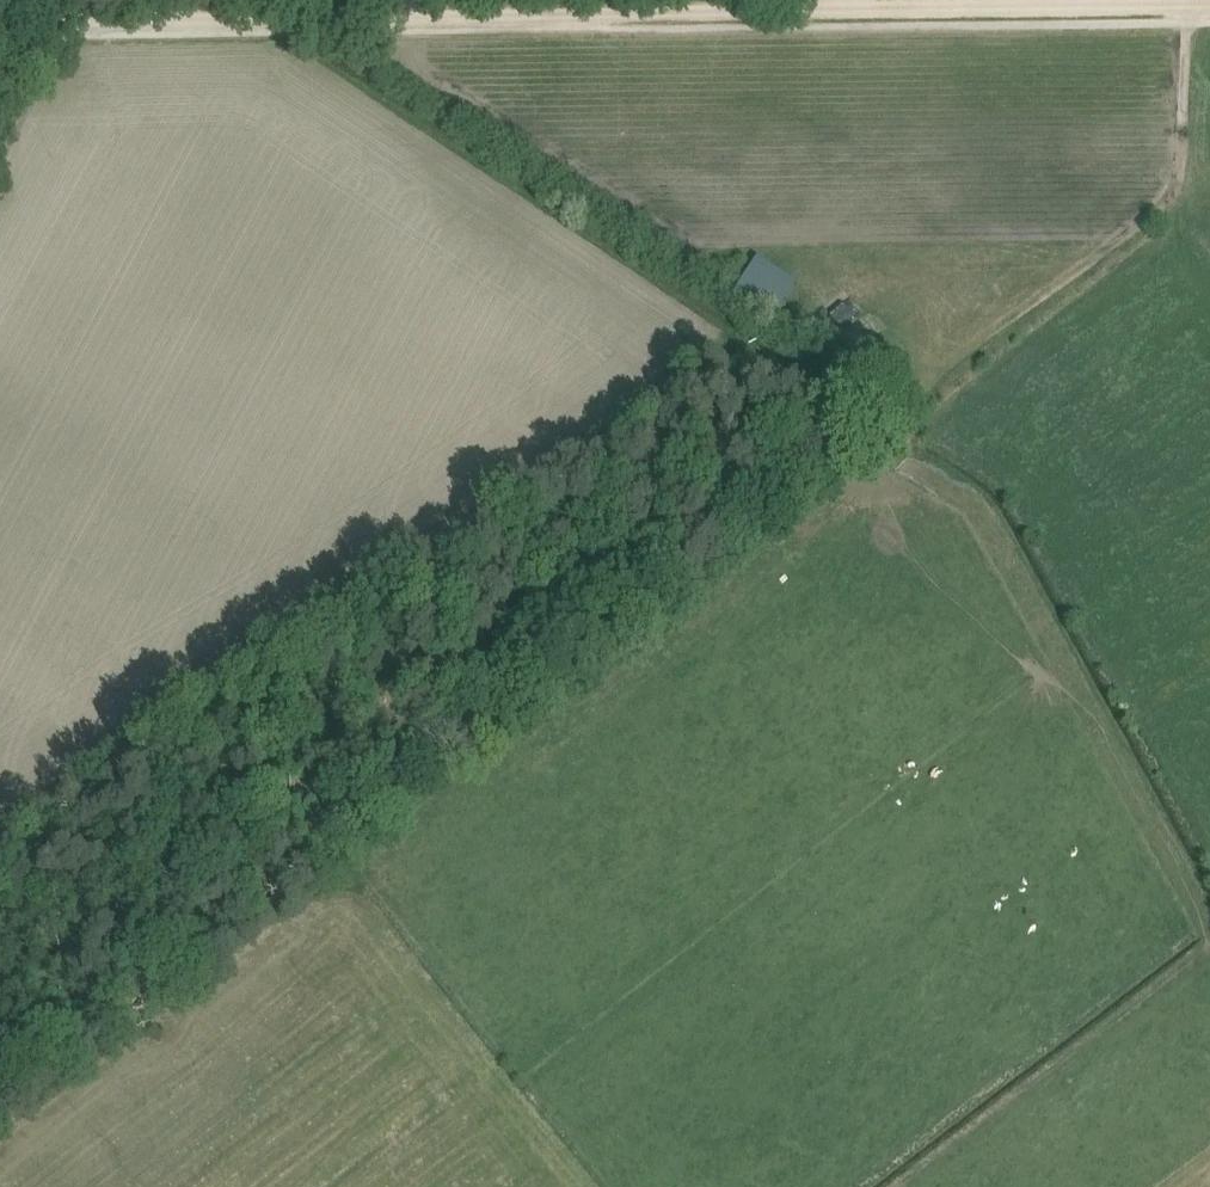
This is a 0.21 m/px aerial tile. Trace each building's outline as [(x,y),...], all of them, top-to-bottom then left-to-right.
[(749,247),(728,282),(782,316),(803,281),(749,247)]
